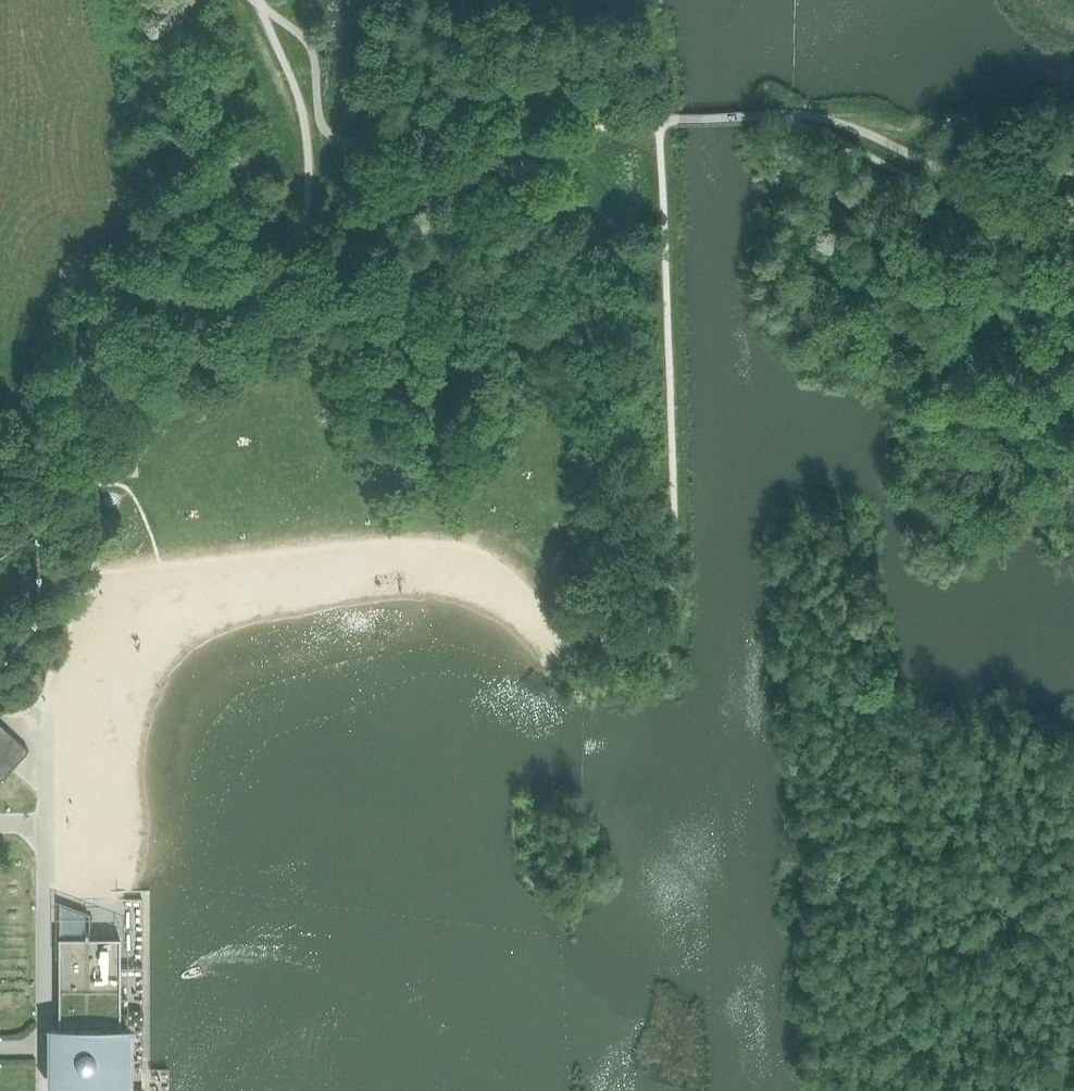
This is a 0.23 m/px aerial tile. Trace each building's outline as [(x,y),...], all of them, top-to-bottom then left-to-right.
[(0,723),(0,778),(1,779),(29,750),(0,723)] [(58,936),(58,1024),(45,1024),(45,1087),(58,1087),(58,1090),(120,1090),(120,1087),(133,1087),(133,1024),(120,1024),(120,936),(58,936)]
